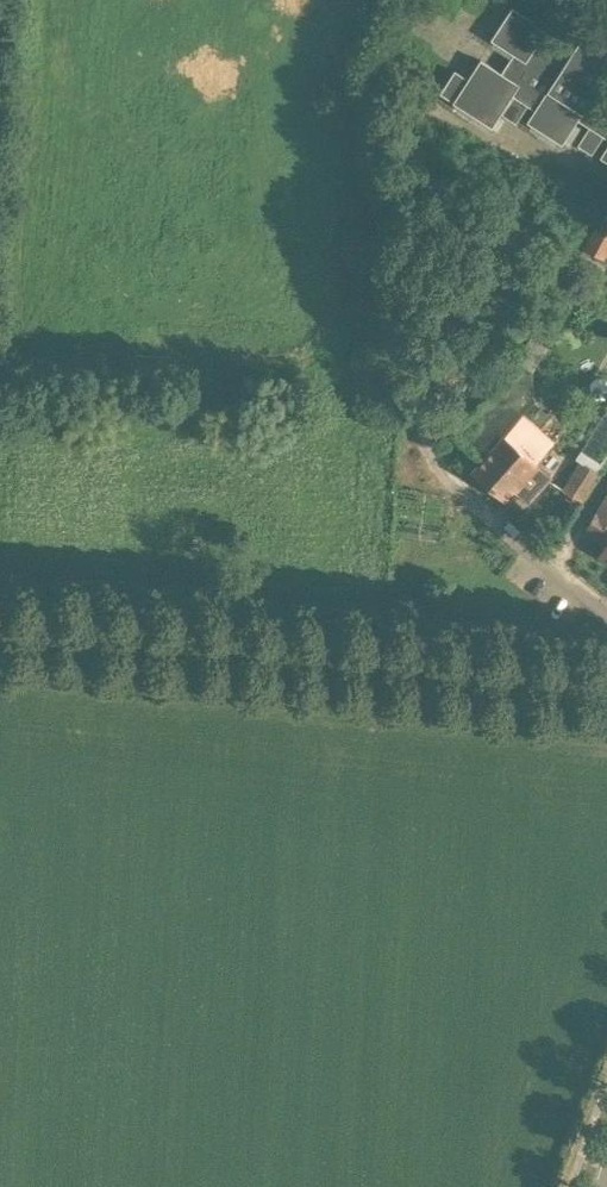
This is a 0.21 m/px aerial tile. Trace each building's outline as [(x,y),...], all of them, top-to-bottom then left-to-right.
[(598,9),(580,39),(561,27),(553,39),(543,34),(546,29),(511,7),(490,40),(513,54),(501,73),(480,60),(467,79),(454,71),(440,94),(491,127),(500,113),(515,123),(527,105),(534,110),(526,122),(561,144),(577,120),(589,128),(577,145),(593,155),(605,138),(606,139),(606,15),(598,9)] [(606,257),(606,207),(584,249),(603,260),(606,257)] [(530,367),(544,346),(531,337),(517,359),(530,367)] [(599,473),(606,461),(606,408),(580,451),(571,463),(576,467),(562,491),(577,501),(580,504),(599,473)] [(555,441),(523,414),(504,435),(502,434),(485,454),(486,455),(471,470),(504,498),(515,486),(523,492),(520,495),(527,501),(550,476),(536,463),(543,454),(553,464),(564,452),(553,442),(555,441)] [(585,531),(606,543),(599,555),(606,560),(606,495),(585,531)] [(199,552),(200,537),(189,537),(188,551),(199,552)]
